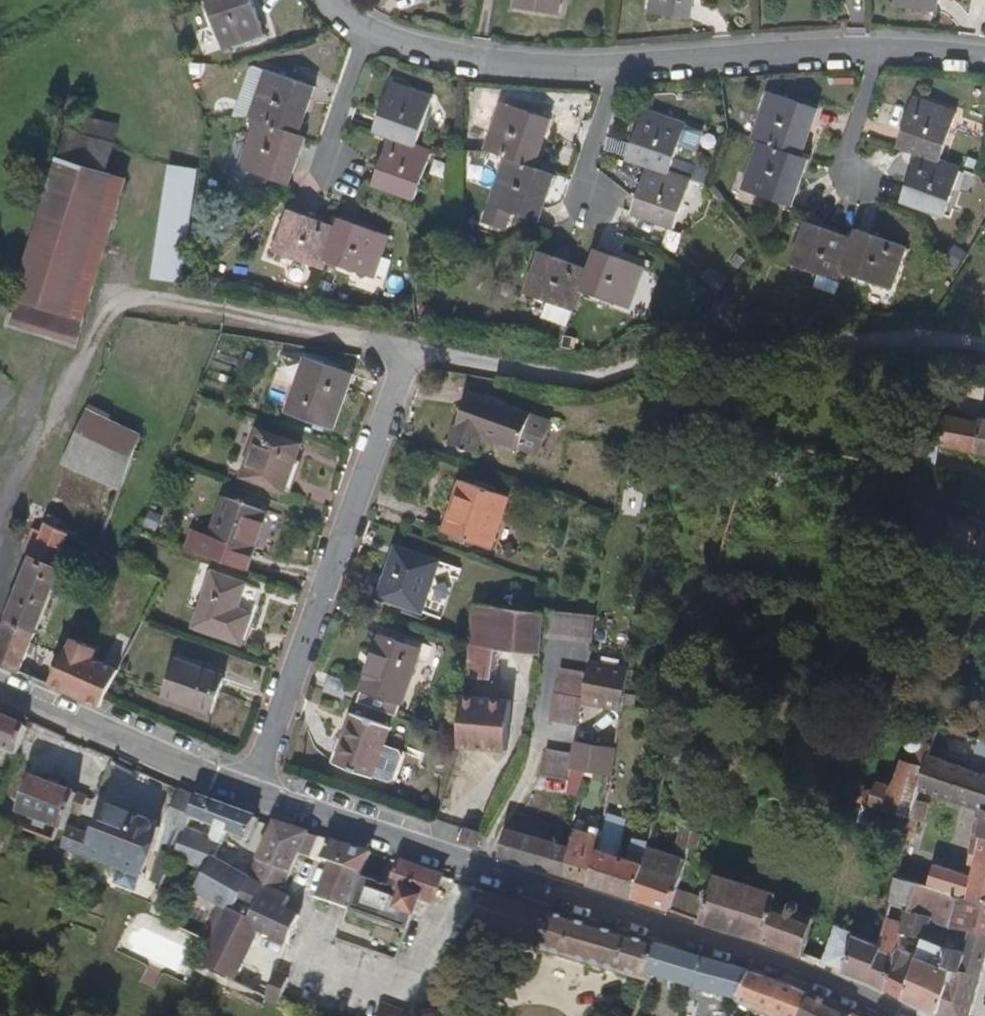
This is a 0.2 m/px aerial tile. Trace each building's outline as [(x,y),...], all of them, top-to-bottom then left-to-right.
[(205,3),(221,50),(263,36),(251,0),(212,0),(205,3)] [(513,9),(557,15),(559,0),(514,0),(513,9)] [(648,14),(689,20),(692,0),(651,0),(648,14)] [(895,8),(935,13),(936,0),(896,0),(895,8)] [(235,114),(255,122),(297,136),(313,89),(251,67),(235,114)] [(388,139),(414,148),(432,99),(391,84),(372,133),(388,139)] [(750,140),(758,144),(799,157),(815,111),(767,94),(750,140)] [(916,155),(938,162),(955,114),(912,99),(896,148),(916,155)] [(504,159),(531,168),(549,122),(500,105),(484,152),(504,159)] [(626,158),(648,166),(668,173),(685,126),(643,111),(626,158)] [(17,303),(14,316),(78,336),(126,180),(106,173),(121,127),(73,112),(14,302),(17,303)] [(297,136),(255,122),(240,168),(287,185),(304,139),(297,136)] [(431,154),(414,148),(388,139),(372,187),(414,201),(431,154)] [(799,157),(758,144),(741,188),(790,206),(807,160),(799,157)] [(960,169),(938,162),(916,155),(899,203),(942,218),(960,169)] [(555,177),(531,168),(504,159),(488,205),(537,224),(555,177)] [(668,173),(648,166),(630,215),(672,229),(690,180),(668,173)] [(165,167),(153,281),(183,284),(195,170),(165,167)] [(324,263),(335,229),(288,212),(273,253),(321,270),(324,263)] [(338,220),(335,229),(324,263),(372,279),(387,238),(338,220)] [(841,274),(852,240),(805,224),(791,266),(838,282),(841,274)] [(856,230),(852,240),(841,274),(888,291),(904,248),(856,230)] [(588,271),(580,293),(627,310),(642,267),(595,251),(588,271)] [(542,319),(567,328),(580,293),(588,271),(540,254),(525,295),(547,303),(542,319)] [(304,359),(285,413),(333,429),(352,376),(304,359)] [(475,453),(481,436),(517,449),(529,413),(468,391),(449,443),(475,453)] [(141,435),(86,409),(61,465),(117,490),(141,435)] [(941,414),(937,446),(984,454),(984,421),(941,414)] [(898,465),(921,469),(928,431),(904,427),(898,465)] [(300,445),(258,430),(241,477),(283,492),(300,445)] [(508,497),(459,480),(440,531),(490,549),(508,497)] [(946,513),(950,515),(952,498),(916,492),(914,499),(946,513)] [(268,513),(223,496),(208,537),(254,553),(268,513)] [(910,528),(943,532),(946,513),(914,499),(910,528)] [(67,534),(45,524),(32,556),(55,566),(67,534)] [(940,550),(943,540),(943,532),(910,528),(908,541),(940,550)] [(940,550),(956,560),(960,551),(943,540),(940,550)] [(376,597),(420,613),(439,562),(395,546),(376,597)] [(55,566),(32,556),(5,620),(35,634),(61,569),(55,566)] [(211,573),(192,628),(239,645),(259,590),(211,573)] [(494,650),(539,655),(543,612),(474,604),(467,675),(491,678),(494,650)] [(591,641),(596,614),(547,609),(543,637),(591,641)] [(5,620),(0,634),(0,665),(20,673),(35,634),(5,620)] [(379,635),(354,701),(394,715),(419,648),(379,635)] [(96,650),(71,639),(47,685),(83,701),(99,663),(91,660),(96,650)] [(224,677),(175,658),(161,696),(211,715),(224,677)] [(98,707),(103,698),(117,670),(99,663),(83,701),(98,707)] [(551,718),(576,724),(584,674),(560,669),(551,718)] [(509,698),(463,695),(459,738),(458,746),(504,750),(509,698)] [(389,728),(351,713),(333,762),(371,776),(372,774),(388,780),(393,777),(401,755),(399,750),(382,744),(389,728)] [(26,727),(0,717),(0,749),(16,755),(26,727)] [(914,799),(917,787),(928,753),(934,732),(926,728),(921,735),(912,734),(909,736),(907,740),(907,743),(909,748),(904,759),(901,758),(890,785),(877,781),(873,793),(863,791),(858,794),(856,801),(861,802),(904,815),(909,816),(914,799)] [(984,809),(984,740),(978,738),(969,768),(928,753),(917,787),(977,809),(978,807),(984,809)] [(610,774),(615,751),(574,742),(571,754),(569,766),(581,769),(610,774)] [(569,766),(571,754),(546,748),(540,773),(566,778),(569,766)] [(82,817),(88,800),(30,778),(17,813),(56,829),(64,831),(70,813),(82,817)] [(164,824),(182,832),(182,830),(189,815),(196,797),(178,791),(164,824)] [(212,841),(220,843),(226,832),(245,839),(255,816),(196,797),(189,815),(219,829),(212,841)] [(909,816),(922,820),(927,803),(914,799),(909,816)] [(904,815),(861,802),(856,823),(897,835),(904,815)] [(927,803),(922,820),(926,821),(931,804),(927,803)] [(83,835),(76,852),(120,869),(115,879),(132,886),(136,875),(139,876),(159,827),(106,806),(93,839),(83,835)] [(984,902),(984,809),(978,807),(977,809),(963,872),(932,864),(927,885),(957,896),(984,902)] [(555,873),(562,846),(566,828),(518,812),(512,829),(506,829),(500,855),(555,873)] [(9,824),(0,821),(0,849),(9,824)] [(248,878),(280,893),(298,855),(307,833),(274,822),(247,877),(248,878)] [(589,883),(598,848),(600,837),(573,828),(568,848),(562,846),(555,873),(589,883)] [(62,846),(76,852),(83,835),(69,829),(62,846)] [(478,848),(482,835),(464,829),(461,841),(478,848)] [(205,870),(206,869),(212,858),(220,843),(212,841),(182,830),(182,832),(170,856),(205,870)] [(307,833),(298,855),(309,859),(318,836),(307,833)] [(309,859),(322,863),(329,840),(318,836),(309,859)] [(646,846),(648,839),(633,837),(626,858),(598,848),(589,883),(632,897),(646,846)] [(322,863),(328,865),(362,875),(370,854),(329,840),(322,863)] [(668,909),(685,858),(646,846),(632,897),(668,909)] [(144,880),(158,886),(170,856),(158,850),(144,880)] [(225,923),(230,911),(234,905),(248,878),(247,877),(212,858),(206,869),(205,870),(194,892),(221,905),(214,918),(225,923)] [(434,903),(443,879),(397,864),(389,884),(362,875),(328,865),(316,897),(405,928),(410,915),(414,916),(420,899),(434,903)] [(698,919),(801,953),(812,915),(774,900),(776,892),(713,873),(698,919)] [(843,969),(884,986),(897,948),(894,947),(901,930),(908,906),(916,882),(897,876),(880,947),(852,934),(843,969)] [(248,878),(234,905),(267,920),(280,893),(248,878)] [(977,984),(984,953),(984,902),(957,896),(927,885),(916,882),(908,906),(931,916),(929,920),(944,925),(970,931),(964,951),(949,948),(941,967),(950,971),(977,984)] [(477,926),(642,980),(645,972),(655,944),(486,893),(477,926)] [(901,930),(922,939),(929,920),(931,916),(908,906),(901,930)] [(203,964),(232,980),(259,926),(230,911),(225,923),(214,944),(203,964)] [(203,939),(214,944),(225,923),(214,918),(203,939)] [(939,945),(944,925),(929,920),(922,939),(939,945)] [(375,923),(364,947),(393,960),(404,936),(375,923)] [(824,961),(843,969),(852,934),(836,928),(824,961)] [(903,996),(936,1015),(950,971),(941,967),(949,948),(939,945),(922,939),(917,957),(903,996)] [(731,999),(735,1000),(746,972),(655,944),(645,972),(731,999)] [(884,986),(903,996),(917,957),(897,948),(884,986)] [(936,1015),(938,1015),(968,1015),(977,984),(950,971),(936,1015)] [(735,1000),(748,1005),(772,1015),(801,1015),(811,996),(746,972),(735,1000)] [(811,996),(801,1015),(856,1015),(850,1013),(811,996)]
